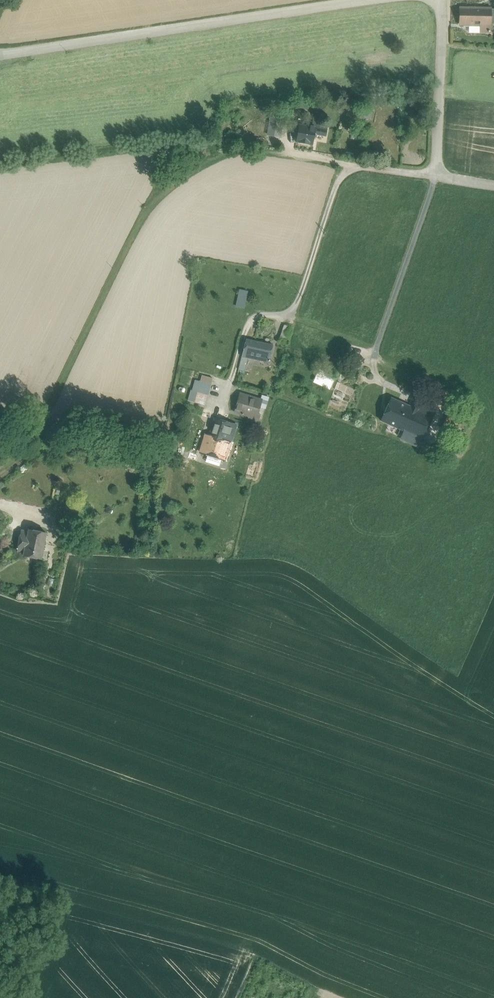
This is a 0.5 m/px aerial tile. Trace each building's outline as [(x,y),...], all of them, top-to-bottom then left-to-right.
[(490,8),(461,7),(460,24),(480,25),(480,31),(488,31),(488,32),(490,32),(490,30),(490,23),(490,8)] [(410,101),(410,111),(424,111),(424,101),(410,101)] [(315,128),(299,125),(297,142),(312,145),(314,134),(315,128)] [(292,328),(285,325),(283,332),(290,334),(292,328)] [(290,334),(283,332),(280,342),(287,344),(290,334)] [(252,342),(247,341),(243,357),(248,358),(269,362),(272,346),(252,342)] [(333,379),(319,373),(316,380),(330,387),(333,379)] [(211,384),(201,381),(198,391),(208,394),(211,384)] [(208,394),(198,391),(195,402),(205,405),(208,394)] [(262,400),(245,395),(245,398),(240,396),(236,411),(243,413),(243,414),(244,413),(250,415),(250,416),(252,412),(258,414),(262,400)] [(417,403),(400,395),(398,400),(407,405),(414,408),(417,403)] [(398,400),(392,398),(383,420),(397,427),(407,405),(398,400)] [(427,407),(417,403),(414,408),(424,412),(427,407)] [(407,405),(397,427),(405,430),(414,408),(407,405)] [(435,411),(427,407),(424,412),(432,416),(435,411)] [(424,412),(414,408),(405,430),(414,434),(419,425),(424,412)] [(432,416),(424,412),(419,425),(427,429),(432,416)] [(235,425),(216,419),(211,435),(206,434),(200,452),(201,452),(202,453),(202,452),(208,454),(206,460),(220,465),(222,458),(224,459),(235,425)] [(456,424),(447,420),(443,429),(452,433),(456,424)] [(427,429),(419,425),(414,434),(423,438),(427,429)] [(405,430),(397,427),(394,434),(419,445),(423,438),(414,434),(405,430)] [(46,533),(29,529),(28,533),(21,532),(17,554),(22,555),(23,552),(24,552),(24,556),(41,559),(46,533)]
